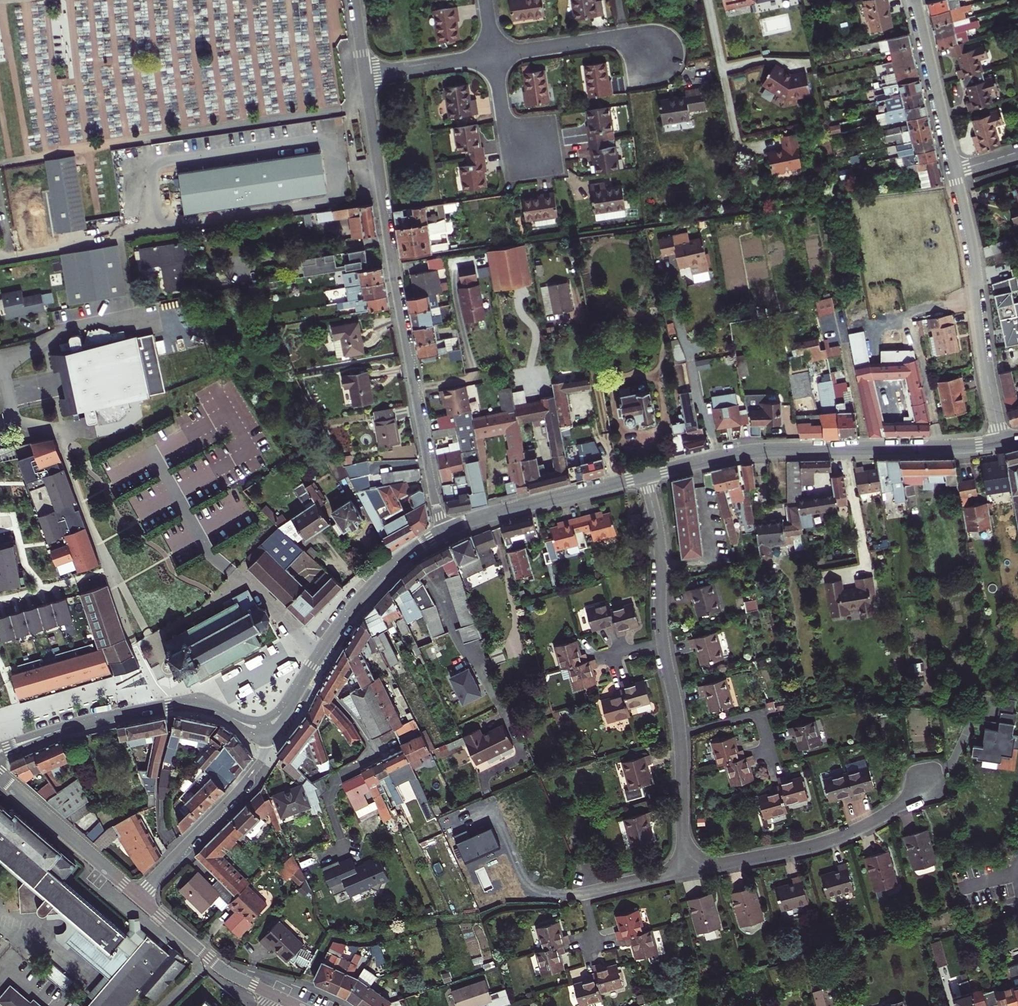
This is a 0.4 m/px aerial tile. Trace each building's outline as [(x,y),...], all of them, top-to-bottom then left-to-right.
[(513,21),(545,16),(543,0),(510,0),(513,21)] [(596,0),(572,0),(575,19),(604,15),(602,0),(596,1),(596,0)] [(726,9),(743,5),(753,3),(758,2),(758,0),(724,0),(726,9)] [(864,1),(865,7),(864,7),(867,21),(870,21),(873,32),(893,27),(890,13),(889,9),(891,9),(889,0),(867,0),(864,1)] [(961,7),(960,3),(959,0),(939,0),(928,3),(930,9),(931,15),(961,7)] [(934,27),(967,18),(965,12),(972,10),(971,4),(961,7),(931,15),(932,21),(934,27)] [(457,7),(435,10),(439,42),(459,39),(456,22),(459,21),(457,7)] [(726,10),(727,15),(739,12),(737,7),(726,10)] [(788,13),(760,20),(763,37),(792,30),(788,13)] [(970,17),(967,18),(934,27),(935,32),(936,38),(967,31),(980,27),(979,20),(971,22),(970,17)] [(938,44),(939,50),(951,46),(966,42),(969,41),(967,31),(936,38),(938,44)] [(891,51),(912,46),(910,39),(909,34),(883,40),(884,48),(881,49),(882,53),(891,51)] [(985,46),(969,51),(966,42),(951,46),(954,56),(958,54),(963,69),(958,70),(959,74),(960,78),(984,72),(980,60),(989,57),(985,46)] [(859,45),(843,49),(844,54),(852,53),(851,50),(860,48),(859,45)] [(912,46),(891,51),(893,62),(915,57),(913,52),(912,46)] [(915,57),(893,62),(882,64),(883,68),(886,67),(888,74),(917,67),(916,62),(915,57)] [(605,63),(585,66),(590,98),(614,94),(612,81),(608,81),(605,63)] [(767,76),(768,77),(763,85),(787,100),(811,95),(807,73),(792,76),(776,66),(771,73),(770,72),(767,76)] [(917,67),(888,74),(887,74),(888,83),(880,85),(881,88),(884,87),(888,86),(919,79),(918,73),(917,67)] [(545,70),(525,73),(527,91),(524,92),(526,105),(549,102),(545,70)] [(969,107),(970,111),(993,104),(990,92),(998,90),(995,78),(986,81),(984,74),(963,80),(966,88),(968,87),(972,101),(968,102),(969,107)] [(919,79),(888,86),(890,92),(885,94),(862,99),(864,105),(867,104),(883,100),(922,91),(921,85),(919,79)] [(471,100),(468,84),(445,87),(450,118),(479,114),(476,99),(471,100)] [(686,97),(678,99),(670,100),(660,101),(663,124),(691,120),(689,111),(702,109),(706,108),(703,88),(685,91),(686,97)] [(924,97),(922,91),(885,100),(888,112),(925,104),(924,97)] [(907,119),(928,115),(927,112),(926,108),(925,104),(888,112),(885,112),(888,124),(907,119)] [(611,107),(588,111),(590,126),(587,127),(589,142),(607,140),(606,132),(614,131),(611,107)] [(888,124),(885,112),(877,114),(880,125),(888,124)] [(973,137),(978,153),(1001,146),(996,126),(1004,123),(1001,112),(992,115),(973,121),(975,128),(978,135),(973,137)] [(884,131),(885,136),(930,126),(929,121),(928,115),(907,119),(909,125),(884,131)] [(484,147),(481,148),(477,124),(455,128),(458,151),(466,150),(467,158),(485,156),(484,147)] [(930,126),(885,136),(886,141),(896,139),(898,145),(933,137),(932,132),(930,126)] [(783,136),(785,149),(769,153),(773,176),(785,174),(784,171),(802,167),(798,148),(799,148),(796,134),(783,136)] [(177,153),(217,149),(217,145),(205,146),(204,137),(176,140),(177,153)] [(900,156),(910,154),(935,148),(934,143),(933,137),(898,145),(900,156)] [(597,173),(620,170),(616,146),(608,147),(607,140),(589,142),(592,159),(592,158),(594,158),(595,164),(597,173)] [(935,148),(910,154),(913,165),(938,159),(937,154),(935,148)] [(320,152),(179,173),(185,214),(327,193),(320,152)] [(76,153),(46,158),(59,231),(88,226),(76,153)] [(488,171),(485,156),(467,158),(469,166),(460,167),(464,190),(486,187),(484,172),(488,171)] [(938,159),(913,165),(900,168),(901,174),(918,170),(922,188),(943,184),(941,171),(938,159)] [(596,214),(625,210),(626,209),(622,186),(607,188),(606,183),(591,185),(595,214),(596,214)] [(536,219),(555,216),(557,216),(554,193),(540,195),(540,198),(532,199),(524,200),(526,220),(536,219)] [(445,213),(458,211),(457,202),(443,204),(445,213)] [(350,223),(353,238),(378,234),(376,222),(374,210),(374,204),(360,206),(363,221),(350,223)] [(446,219),(445,213),(443,204),(441,204),(438,205),(439,215),(436,216),(437,222),(446,219)] [(350,216),(350,223),(363,221),(360,206),(333,210),(335,219),(350,216)] [(396,219),(397,228),(437,222),(436,216),(428,217),(427,206),(395,211),(396,219)] [(333,210),(317,212),(318,221),(335,219),(333,210)] [(625,210),(596,214),(597,220),(626,217),(625,210)] [(555,216),(536,219),(537,226),(556,223),(555,216)] [(402,258),(444,252),(443,245),(426,247),(424,234),(441,231),(439,221),(437,222),(397,228),(398,233),(400,246),(402,258)] [(674,237),(660,240),(664,256),(677,253),(680,267),(690,264),(693,274),(710,271),(709,266),(711,265),(709,253),(706,254),(703,239),(675,245),(674,237)] [(1008,239),(984,247),(985,252),(986,257),(994,254),(1010,249),(1008,239)] [(127,293),(119,242),(62,252),(71,302),(127,293)] [(186,264),(183,244),(141,250),(144,267),(163,264),(167,290),(187,287),(185,276),(183,265),(186,264)] [(516,246),(487,250),(494,291),(535,284),(528,244),(516,246)] [(304,276),(368,265),(366,249),(344,253),(346,265),(337,267),(335,254),(302,260),(304,276)] [(995,259),(997,264),(1013,259),(1010,249),(994,254),(995,259)] [(444,256),(428,259),(430,272),(413,275),(415,286),(416,297),(437,293),(441,293),(437,270),(447,268),(444,256)] [(488,266),(477,268),(479,277),(490,275),(488,266)] [(345,281),(346,289),(385,282),(384,275),(383,267),(322,277),(323,285),(345,281)] [(478,283),(477,278),(475,267),(459,270),(461,281),(463,281),(465,280),(466,287),(464,287),(462,287),(463,292),(461,293),(462,301),(464,300),(468,322),(477,320),(487,319),(485,310),(482,308),(484,305),(483,298),(480,296),(482,293),(481,283),(478,283)] [(1015,269),(1011,270),(1012,278),(993,284),(1006,347),(1017,344),(1017,302),(1014,303),(1012,291),(1017,290),(1017,282),(1015,269)] [(736,286),(736,280),(726,280),(726,294),(745,294),(745,286),(736,286)] [(349,302),(388,295),(386,289),(385,282),(346,289),(349,302)] [(569,283),(549,287),(554,314),(574,310),(569,283)] [(249,289),(252,297),(263,295),(262,288),(249,289)] [(7,317),(18,315),(17,311),(25,310),(26,314),(45,309),(42,294),(23,297),(22,290),(12,292),(3,294),(7,317)] [(437,293),(416,297),(409,298),(411,305),(412,312),(431,308),(439,307),(437,293)] [(355,306),(356,313),(390,307),(389,301),(388,295),(349,302),(343,302),(344,308),(355,306)] [(816,300),(819,316),(835,313),(832,297),(816,300)] [(344,308),(343,302),(327,305),(328,311),(344,308)] [(266,306),(258,307),(263,316),(267,316),(266,306)] [(431,308),(412,312),(413,320),(415,328),(434,325),(443,323),(441,315),(433,316),(431,308)] [(930,337),(934,355),(959,351),(957,337),(954,324),(952,325),(950,315),(927,319),(929,329),(932,328),(934,336),(930,337)] [(358,323),(333,327),(338,357),(364,352),(361,337),(358,323)] [(674,323),(667,324),(670,334),(676,333),(674,323)] [(416,336),(418,344),(437,341),(434,325),(415,328),(416,336)] [(60,345),(62,353),(52,355),(55,370),(62,368),(63,370),(60,371),(65,396),(68,395),(68,397),(61,399),(63,413),(75,410),(76,415),(86,413),(88,422),(89,422),(90,423),(97,422),(98,421),(99,420),(98,419),(97,411),(100,410),(100,412),(108,421),(110,419),(112,420),(114,419),(115,420),(117,418),(119,419),(126,413),(125,410),(130,409),(128,399),(165,391),(153,334),(126,340),(124,332),(110,334),(110,332),(99,329),(99,330),(96,329),(95,331),(93,330),(92,332),(89,331),(85,342),(85,343),(83,344),(81,336),(81,335),(80,335),(72,337),(71,337),(70,339),(71,342),(60,345)] [(448,339),(451,338),(459,337),(457,329),(447,331),(448,339)] [(854,332),(849,333),(853,352),(865,410),(869,436),(882,436),(869,379),(874,378),(906,377),(916,422),(895,423),(896,436),(913,435),(930,435),(930,421),(915,351),(892,355),(880,356),(880,363),(871,363),(864,330),(854,332)] [(818,336),(803,339),(805,352),(821,350),(818,336)] [(460,344),(459,337),(451,338),(453,351),(450,351),(451,360),(462,358),(460,344)] [(678,339),(671,341),(676,364),(687,362),(686,358),(685,355),(678,339)] [(794,354),(805,352),(803,339),(791,342),(794,354)] [(839,346),(830,348),(829,340),(824,340),(826,348),(828,358),(841,355),(839,346)] [(423,356),(435,354),(447,351),(446,346),(438,348),(437,341),(418,344),(419,350),(419,353),(420,356),(423,356)] [(805,352),(807,362),(828,358),(826,348),(821,350),(805,352)] [(435,354),(423,356),(425,362),(436,360),(435,354)] [(737,356),(739,369),(741,377),(750,375),(746,354),(737,356)] [(711,369),(710,360),(697,362),(699,371),(711,369)] [(676,364),(677,372),(679,390),(682,389),(683,393),(680,393),(684,413),(682,414),(683,422),(674,424),(675,433),(687,430),(699,428),(687,362),(676,364)] [(839,416),(840,437),(847,437),(854,437),(857,437),(855,412),(851,390),(848,390),(846,382),(837,384),(835,371),(830,372),(832,377),(832,380),(835,394),(839,416)] [(1012,371),(1000,373),(1002,386),(1004,398),(1017,395),(1012,371)] [(370,387),(367,373),(343,377),(345,388),(351,387),(354,405),(373,402),(370,387)] [(557,403),(562,429),(575,427),(571,409),(568,393),(593,389),(591,378),(553,383),(555,395),(557,403)] [(964,384),(962,378),(939,382),(946,416),(965,412),(961,392),(965,391),(964,384)] [(832,437),(840,437),(839,416),(835,394),(832,380),(823,382),(819,383),(824,413),(820,414),(820,415),(824,438),(832,437)] [(649,383),(624,388),(625,397),(619,399),(620,407),(617,408),(618,417),(624,416),(625,422),(629,425),(631,425),(636,424),(637,419),(641,419),(642,424),(643,423),(644,427),(649,426),(655,425),(654,421),(656,421),(649,383)] [(471,411),(467,387),(441,392),(441,396),(442,400),(446,400),(448,415),(453,414),(471,411)] [(515,407),(511,387),(499,389),(504,413),(516,411),(515,407)] [(526,459),(524,459),(530,490),(531,492),(552,487),(572,482),(569,467),(562,429),(557,403),(555,395),(544,398),(544,402),(537,403),(540,418),(545,417),(556,473),(548,475),(545,464),(539,465),(535,447),(524,449),(526,459)] [(751,412),(752,437),(760,436),(761,436),(760,425),(771,424),(781,424),(780,403),(767,403),(766,395),(744,396),(746,404),(747,412),(751,412)] [(1007,409),(1017,405),(1017,400),(1017,395),(1004,398),(1007,409)] [(749,423),(746,404),(738,405),(736,397),(713,401),(717,428),(733,425),(749,423)] [(537,403),(515,407),(516,411),(518,422),(540,418),(537,403)] [(1007,409),(1012,426),(1017,424),(1017,405),(1007,409)] [(392,408),(374,412),(380,446),(399,443),(397,430),(395,418),(394,418),(392,408)] [(456,426),(458,434),(459,442),(462,453),(469,451),(470,457),(466,458),(474,491),(470,492),(473,507),(481,505),(489,503),(488,500),(483,477),(479,459),(481,458),(473,419),(472,411),(471,411),(453,414),(456,426)] [(479,459),(483,477),(486,476),(487,455),(482,435),(507,430),(513,461),(510,462),(513,482),(511,482),(512,488),(513,494),(530,490),(524,459),(526,459),(524,449),(518,422),(516,411),(504,413),(473,419),(481,458),(479,459)] [(820,415),(796,416),(800,438),(812,438),(824,438),(820,415)] [(896,436),(895,423),(883,423),(886,436),(896,436)] [(434,431),(435,439),(452,435),(458,434),(456,426),(434,431)] [(687,430),(690,441),(705,437),(702,427),(699,428),(687,430)] [(683,442),(687,454),(697,451),(704,449),(711,447),(710,444),(708,436),(705,437),(690,441),(683,442)] [(29,483),(38,510),(76,497),(59,441),(18,454),(29,483)] [(450,446),(437,449),(440,467),(443,484),(454,483),(452,472),(465,469),(462,453),(459,442),(454,443),(449,444),(450,446)] [(569,467),(572,482),(590,478),(607,473),(602,455),(595,442),(579,445),(582,464),(569,467)] [(672,445),(674,457),(679,456),(687,454),(683,442),(672,445)] [(1017,526),(1017,449),(1005,453),(1016,512),(1017,526)] [(339,457),(337,454),(326,461),(337,482),(348,475),(346,470),(344,466),(343,464),(339,457)] [(351,455),(339,457),(343,464),(352,463),(351,455)] [(959,483),(955,459),(927,459),(900,460),(906,501),(907,506),(913,505),(914,508),(918,507),(914,484),(923,484),(923,489),(933,488),(933,481),(945,481),(945,486),(959,485),(959,483)] [(800,461),(801,485),(812,484),(811,470),(820,469),(820,460),(816,460),(813,460),(800,461)] [(820,460),(820,469),(832,469),(830,460),(820,460)] [(876,460),(878,469),(881,490),(890,489),(891,493),(893,492),(895,502),(906,501),(900,460),(888,460),(876,460)] [(381,473),(383,485),(370,488),(368,475),(370,475),(367,461),(344,466),(346,470),(348,475),(390,552),(403,543),(417,534),(406,512),(398,498),(391,484),(422,480),(421,474),(420,469),(381,473)] [(794,461),(788,462),(787,502),(798,500),(797,498),(801,498),(801,485),(800,461),(794,461)] [(756,487),(752,464),(747,464),(742,465),(745,489),(742,489),(743,497),(750,495),(749,489),(756,487)] [(730,466),(722,468),(725,479),(726,479),(728,488),(729,489),(733,501),(743,499),(743,497),(742,489),(738,477),(739,476),(738,465),(730,466)] [(855,468),(859,493),(881,490),(878,469),(864,471),(864,467),(859,468),(855,468)] [(725,479),(722,468),(717,470),(711,471),(718,495),(722,510),(725,520),(730,540),(731,544),(737,543),(728,507),(734,505),(733,501),(729,489),(728,488),(726,479),(725,479)] [(462,509),(473,507),(470,492),(466,475),(455,477),(456,482),(454,483),(443,484),(448,509),(450,512),(452,512),(462,509)] [(672,480),(674,492),(673,493),(673,495),(674,495),(676,511),(698,508),(693,475),(683,477),(672,480)] [(845,490),(843,475),(833,476),(835,493),(837,507),(848,505),(845,490)] [(430,522),(422,480),(391,484),(398,498),(407,494),(415,507),(406,512),(417,534),(423,530),(428,527),(430,522)] [(959,483),(959,485),(964,517),(967,532),(992,527),(988,503),(969,506),(967,496),(977,494),(975,480),(967,482),(959,483)] [(266,505),(262,509),(279,527),(296,543),(305,536),(307,539),(319,531),(331,523),(326,516),(320,506),(306,486),(303,482),(293,488),(307,508),(292,518),(289,514),(285,517),(283,515),(279,518),(266,505)] [(327,501),(320,491),(314,482),(306,486),(320,506),(327,501)] [(253,484),(244,490),(248,494),(256,489),(253,484)] [(806,497),(801,498),(797,498),(798,500),(800,514),(800,516),(818,513),(837,510),(837,507),(835,493),(808,498),(806,497)] [(755,523),(750,495),(743,497),(743,499),(748,525),(755,523)] [(63,577),(101,564),(76,497),(38,510),(50,542),(63,577)] [(339,522),(333,526),(339,535),(350,527),(352,529),(354,527),(357,525),(356,523),(363,518),(350,500),(332,512),(339,522)] [(787,502),(787,503),(789,516),(800,514),(798,500),(787,502)] [(701,531),(698,508),(676,511),(682,557),(704,554),(701,531)] [(607,514),(603,515),(599,516),(598,513),(580,517),(584,532),(591,530),(594,541),(617,535),(611,513),(607,514)] [(640,514),(630,515),(631,524),(641,523),(640,514)] [(789,516),(791,523),(794,543),(795,551),(806,549),(800,516),(800,514),(789,516)] [(501,526),(506,546),(513,544),(511,537),(529,532),(532,542),(540,540),(533,517),(508,523),(501,526)] [(580,551),(579,549),(587,547),(584,532),(580,517),(571,519),(562,522),(563,525),(558,526),(551,528),(553,540),(546,543),(550,559),(580,551)] [(785,544),(783,524),(783,520),(770,521),(756,522),(759,546),(761,556),(763,565),(769,564),(769,558),(770,558),(770,555),(772,554),(770,545),(785,544)] [(783,524),(785,544),(794,543),(791,523),(783,524)] [(279,527),(248,557),(253,564),(248,569),(294,614),(306,625),(343,587),(332,576),(313,594),(286,568),(304,550),(296,543),(279,527)] [(451,545),(455,556),(464,579),(466,583),(468,583),(469,582),(467,577),(496,562),(491,548),(496,545),(490,530),(473,537),(472,535),(465,538),(459,541),(451,545)] [(0,544),(0,587),(25,582),(17,541),(0,544)] [(462,628),(477,623),(472,611),(465,589),(454,556),(455,556),(451,545),(437,553),(423,560),(427,571),(443,563),(450,577),(445,578),(462,628)] [(532,573),(526,552),(526,550),(525,548),(517,550),(508,552),(516,578),(532,573)] [(427,571),(423,560),(421,561),(412,569),(403,577),(421,610),(422,610),(424,616),(430,631),(432,638),(446,633),(435,605),(424,583),(420,577),(427,571)] [(550,562),(548,563),(554,587),(557,586),(550,562)] [(390,589),(395,599),(398,596),(410,621),(424,616),(422,610),(421,610),(403,577),(397,583),(390,589)] [(871,602),(877,601),(873,577),(869,578),(863,579),(865,592),(857,593),(857,589),(853,590),(856,607),(859,607),(861,618),(873,616),(871,602)] [(855,580),(857,589),(857,593),(865,592),(863,579),(855,580)] [(849,609),(856,607),(853,590),(847,591),(848,591),(842,592),(840,581),(827,583),(832,617),(848,614),(848,611),(849,609)] [(713,583),(686,591),(689,600),(693,598),(698,616),(720,610),(713,583)] [(104,664),(109,662),(123,661),(134,654),(127,639),(108,585),(80,594),(101,656),(104,664)] [(182,679),(184,677),(186,681),(188,685),(261,645),(255,633),(267,626),(270,616),(266,609),(258,607),(249,589),(224,602),(227,608),(164,642),(169,650),(167,651),(168,655),(165,656),(167,661),(171,659),(174,665),(177,671),(174,673),(176,677),(180,675),(182,679)] [(384,618),(389,628),(392,633),(395,632),(394,628),(395,628),(391,620),(402,614),(395,599),(390,589),(383,598),(375,606),(384,618)] [(398,596),(395,599),(402,614),(404,617),(407,623),(410,621),(398,596)] [(0,616),(0,634),(4,647),(73,627),(65,598),(0,616)] [(745,601),(747,611),(760,609),(758,599),(745,601)] [(611,610),(609,602),(586,609),(592,630),(606,626),(608,631),(616,629),(611,610)] [(634,603),(611,610),(616,629),(618,636),(625,635),(626,634),(625,629),(639,625),(634,603)] [(364,618),(372,633),(382,653),(388,666),(391,671),(393,670),(391,665),(398,661),(384,631),(389,628),(384,618),(375,606),(370,612),(364,618)] [(411,631),(407,623),(404,617),(398,620),(397,623),(402,633),(405,634),(411,631)] [(361,651),(365,659),(370,658),(372,655),(371,646),(368,641),(372,633),(364,618),(358,628),(352,638),(359,648),(361,651)] [(478,626),(477,623),(462,628),(459,629),(464,643),(483,637),(478,626)] [(430,631),(414,637),(417,644),(419,647),(434,641),(432,638),(430,631)] [(724,659),(716,632),(690,640),(692,649),(697,647),(702,665),(724,659)] [(375,679),(365,659),(361,651),(359,648),(352,638),(348,645),(345,649),(363,685),(372,681),(375,679)] [(396,643),(399,650),(404,648),(401,640),(396,643)] [(561,669),(568,667),(588,661),(586,654),(585,653),(581,654),(577,641),(555,647),(561,669)] [(487,648),(494,665),(507,659),(501,642),(487,648)] [(363,685),(345,649),(334,667),(322,688),(319,692),(331,702),(334,697),(337,692),(344,680),(346,681),(350,675),(352,680),(351,681),(355,690),(350,692),(348,689),(344,691),(345,695),(341,697),(358,716),(359,717),(361,716),(362,716),(373,738),(379,735),(394,727),(372,681),(363,685)] [(123,661),(125,669),(127,674),(132,703),(149,700),(154,695),(148,684),(143,673),(134,654),(123,661)] [(101,656),(20,679),(27,701),(113,676),(109,662),(104,664),(101,656)] [(588,661),(568,667),(574,689),(597,683),(592,669),(597,667),(597,666),(595,659),(588,661)] [(469,668),(451,677),(463,703),(481,694),(469,668)] [(375,679),(372,681),(394,727),(394,728),(397,727),(403,724),(385,687),(379,676),(375,679)] [(630,685),(629,679),(627,680),(620,681),(623,689),(628,709),(650,702),(645,681),(630,685)] [(733,705),(725,679),(699,686),(702,695),(707,693),(712,711),(733,705)] [(630,716),(628,709),(623,689),(615,691),(614,692),(616,697),(602,701),(608,723),(630,716)] [(331,702),(319,692),(313,703),(307,715),(318,726),(319,727),(326,712),(343,730),(352,745),(361,739),(352,723),(335,704),(331,702)] [(1016,709),(1004,707),(1002,721),(1014,722),(1016,709)] [(318,726),(307,715),(300,723),(294,732),(278,753),(282,756),(288,762),(290,760),(298,768),(307,756),(305,747),(310,740),(321,771),(331,767),(331,764),(329,757),(319,727),(318,726)] [(174,764),(179,742),(180,735),(185,718),(180,717),(176,716),(165,758),(165,762),(174,764)] [(554,716),(542,720),(546,730),(557,726),(554,716)] [(149,807),(156,805),(155,800),(156,789),(157,781),(160,764),(163,752),(169,731),(166,717),(118,727),(121,740),(126,739),(129,746),(156,740),(149,769),(139,769),(145,783),(149,792),(149,807)] [(200,721),(185,718),(180,735),(198,739),(209,741),(211,733),(218,725),(200,721)] [(403,724),(397,727),(405,734),(407,731),(418,726),(415,719),(410,721),(403,724)] [(795,736),(799,750),(822,743),(815,720),(813,721),(804,724),(788,728),(788,729),(790,736),(795,736)] [(985,764),(1002,766),(1003,762),(1013,764),(1015,755),(1017,756),(1017,744),(1013,743),(1017,722),(1002,721),(999,739),(985,737),(984,755),(975,753),(973,765),(984,767),(985,764)] [(520,728),(524,737),(534,734),(531,724),(520,728)] [(229,731),(222,725),(213,736),(221,742),(218,746),(220,749),(223,745),(224,743),(234,734),(229,731)] [(479,729),(463,736),(475,764),(514,745),(504,725),(490,731),(491,734),(487,736),(484,737),(480,730),(479,729)] [(379,735),(383,742),(398,736),(394,728),(394,727),(379,735)] [(426,730),(421,732),(423,735),(430,751),(435,749),(426,730)] [(539,741),(536,733),(534,734),(524,737),(528,746),(539,741)] [(243,745),(234,734),(224,743),(223,745),(220,749),(205,768),(213,776),(226,789),(253,756),(243,745)] [(180,735),(179,742),(196,745),(198,739),(180,735)] [(404,749),(409,760),(430,751),(423,735),(404,744),(402,745),(404,749)] [(198,762),(205,768),(220,749),(218,746),(221,742),(213,736),(210,742),(212,744),(198,762)] [(743,751),(743,749),(738,750),(734,736),(712,743),(718,765),(725,763),(745,757),(743,751)] [(61,740),(34,751),(43,772),(43,773),(52,769),(55,776),(64,771),(61,765),(70,761),(63,744),(61,740)] [(392,756),(383,760),(394,782),(407,776),(420,804),(428,800),(420,784),(409,760),(404,749),(392,756)] [(34,751),(11,761),(11,768),(47,801),(58,793),(50,782),(42,788),(31,767),(39,763),(34,751)] [(649,755),(622,762),(630,789),(652,783),(647,765),(651,764),(649,755)] [(745,757),(725,763),(731,786),(753,779),(749,765),(754,764),(754,762),(752,755),(745,757)] [(290,760),(288,762),(282,768),(295,780),(302,773),(298,768),(290,760)] [(394,782),(383,760),(378,763),(372,766),(382,786),(386,783),(397,805),(400,803),(404,801),(394,782)] [(362,771),(363,774),(371,791),(376,803),(379,810),(383,822),(392,818),(381,794),(385,792),(382,786),(372,766),(368,768),(362,771)] [(868,766),(845,773),(853,800),(861,797),(860,793),(874,789),(868,766)] [(195,779),(203,786),(213,776),(205,768),(195,779)] [(168,799),(173,770),(163,769),(161,781),(160,798),(168,799)] [(829,801),(844,797),(845,802),(853,800),(845,773),(823,779),(829,801)] [(356,812),(369,806),(364,794),(371,791),(363,774),(352,779),(343,784),(356,812)] [(618,775),(620,788),(627,787),(625,774),(618,775)] [(779,785),(785,805),(808,798),(804,786),(803,781),(801,776),(787,781),(785,775),(785,776),(777,778),(779,785)] [(203,786),(216,799),(221,794),(226,789),(213,776),(203,786)] [(325,791),(323,777),(312,783),(317,788),(315,789),(319,802),(321,801),(325,791)] [(58,793),(47,801),(65,817),(89,800),(78,778),(58,793)] [(187,788),(194,794),(203,786),(195,779),(187,788)] [(312,783),(308,779),(302,785),(287,791),(274,796),(282,816),(310,806),(311,810),(320,806),(319,802),(315,789),(317,788),(312,783)] [(265,800),(270,798),(265,784),(263,787),(260,791),(265,800)] [(787,812),(785,805),(779,785),(772,787),(771,787),(773,792),(759,796),(765,818),(787,812)] [(213,803),(216,799),(203,786),(194,794),(208,808),(213,803)] [(187,788),(179,797),(185,803),(194,794),(187,788)] [(247,804),(231,820),(242,830),(245,833),(251,839),(261,829),(261,827),(256,822),(261,817),(269,810),(272,817),(271,818),(276,831),(282,829),(272,804),(270,798),(265,800),(260,791),(247,804)] [(205,811),(208,808),(194,794),(185,803),(191,809),(199,817),(205,811)] [(191,809),(185,803),(179,797),(174,804),(174,811),(179,821),(191,809)] [(89,800),(65,817),(72,823),(93,808),(89,800)] [(420,804),(423,810),(431,806),(428,800),(420,804)] [(369,806),(356,812),(359,819),(379,810),(376,803),(369,806)] [(442,811),(438,804),(432,807),(436,814),(442,811)] [(118,945),(127,935),(63,880),(75,865),(11,809),(8,812),(0,805),(0,856),(19,872),(21,912),(37,910),(39,912),(40,913),(41,914),(43,915),(66,913),(81,926),(112,952),(118,945)] [(398,815),(394,806),(392,807),(390,808),(394,817),(398,815)] [(192,823),(199,817),(191,809),(179,821),(182,828),(184,832),(192,823)] [(98,846),(102,849),(117,835),(142,873),(161,854),(138,812),(110,827),(105,831),(94,842),(98,846)] [(651,812),(624,819),(631,846),(654,839),(649,821),(654,820),(651,812)] [(394,817),(397,824),(404,821),(401,814),(398,815),(394,817)] [(266,821),(261,817),(256,822),(261,827),(266,821)] [(223,828),(234,839),(242,830),(231,820),(223,828)] [(100,822),(87,836),(94,842),(105,831),(100,822)] [(217,856),(234,839),(223,828),(213,838),(203,849),(196,857),(219,879),(236,897),(247,886),(217,856)] [(927,829),(904,836),(914,870),(936,864),(927,829)] [(333,840),(322,845),(324,851),(335,845),(333,840)] [(888,851),(865,858),(875,891),(876,891),(879,899),(881,900),(886,898),(888,896),(886,888),(897,885),(888,851)] [(287,879),(291,876),(300,866),(293,854),(277,870),(287,879)] [(391,879),(383,860),(375,863),(375,862),(368,865),(368,867),(360,870),(355,860),(340,867),(339,864),(324,870),(336,897),(350,892),(353,898),(365,893),(364,892),(372,889),(382,892),(386,883),(387,880),(391,879)] [(839,870),(821,875),(827,897),(854,890),(846,863),(837,865),(839,870)] [(300,885),(306,878),(300,866),(291,876),(300,885)] [(236,897),(219,879),(211,886),(197,873),(188,882),(180,889),(203,912),(214,901),(223,911),(229,904),(236,897)] [(792,884),(775,888),(781,911),(808,903),(804,890),(800,876),(790,879),(792,884)] [(307,881),(306,878),(300,885),(296,889),(305,897),(311,890),(307,881)] [(250,922),(251,921),(256,916),(267,905),(247,886),(236,897),(229,904),(240,915),(242,914),(250,922)] [(754,886),(732,893),(741,927),(763,920),(754,886)] [(711,893),(689,900),(698,933),(720,927),(711,893)] [(625,938),(645,932),(638,910),(616,916),(620,930),(615,931),(616,932),(618,940),(625,938)] [(127,935),(118,945),(112,952),(81,926),(67,942),(110,980),(131,956),(148,935),(147,935),(148,934),(141,928),(140,917),(129,918),(129,923),(130,932),(127,935)] [(273,928),(279,921),(278,919),(271,926),(273,928)] [(307,949),(306,950),(301,948),(301,946),(303,944),(279,921),(273,928),(260,942),(270,951),(273,949),(274,947),(279,952),(278,954),(286,962),(288,960),(293,964),(296,961),(308,967),(315,955),(310,952),(310,951),(307,949)] [(536,927),(543,950),(562,945),(569,942),(568,936),(567,934),(562,936),(558,921),(536,927)] [(658,952),(652,930),(645,932),(625,938),(627,946),(627,947),(632,945),(636,959),(658,952)] [(148,935),(131,956),(110,980),(88,1005),(128,1005),(142,989),(155,999),(185,964),(181,961),(184,957),(181,954),(175,949),(175,950),(172,947),(167,952),(162,947),(158,943),(148,935)] [(931,943),(938,967),(948,964),(940,940),(931,943)] [(333,941),(330,948),(343,953),(347,945),(333,941)] [(380,944),(374,945),(377,957),(374,957),(376,963),(385,961),(380,944)] [(543,950),(536,952),(542,975),(564,968),(559,954),(564,953),(564,952),(562,945),(543,950)] [(337,994),(346,998),(358,978),(352,975),(362,956),(356,953),(351,962),(346,972),(340,984),(341,984),(337,994)] [(316,984),(325,989),(335,968),(336,968),(341,958),(335,955),(330,965),(322,962),(314,978),(316,984)] [(816,955),(810,957),(813,969),(819,967),(816,955)] [(335,968),(325,989),(337,994),(341,984),(340,984),(346,972),(351,962),(341,958),(336,968),(335,968)] [(623,987),(622,985),(619,973),(617,965),(603,969),(601,964),(600,964),(593,966),(595,973),(600,993),(623,987)] [(1009,966),(1012,979),(1015,987),(1017,998),(1017,964),(1009,966)] [(1012,979),(1009,966),(1004,968),(1008,981),(1012,979)] [(370,987),(378,977),(365,968),(358,978),(346,998),(357,1005),(364,997),(363,996),(370,987)] [(602,1000),(600,993),(595,973),(588,975),(587,976),(588,980),(574,985),(580,1005),(583,1005),(602,1000)] [(966,973),(960,975),(962,982),(958,983),(962,995),(953,997),(956,1005),(976,1005),(971,989),(966,973)] [(451,991),(456,1005),(474,1005),(486,1002),(488,1005),(505,1005),(511,1004),(505,989),(490,994),(485,980),(451,991)] [(11,986),(0,998),(0,1002),(4,1005),(33,1005),(31,1004),(11,986)] [(357,1005),(382,1005),(392,1002),(370,987),(363,996),(364,997),(357,1005)] [(1009,1005),(1010,1005),(1017,1005),(1017,998),(1015,987),(998,992),(997,989),(983,993),(981,988),(978,989),(977,987),(971,989),(976,1005),(990,1005),(998,1004),(999,1004),(1008,1001),(1009,1005)] [(814,997),(817,1005),(827,1005),(823,994),(814,997)]
